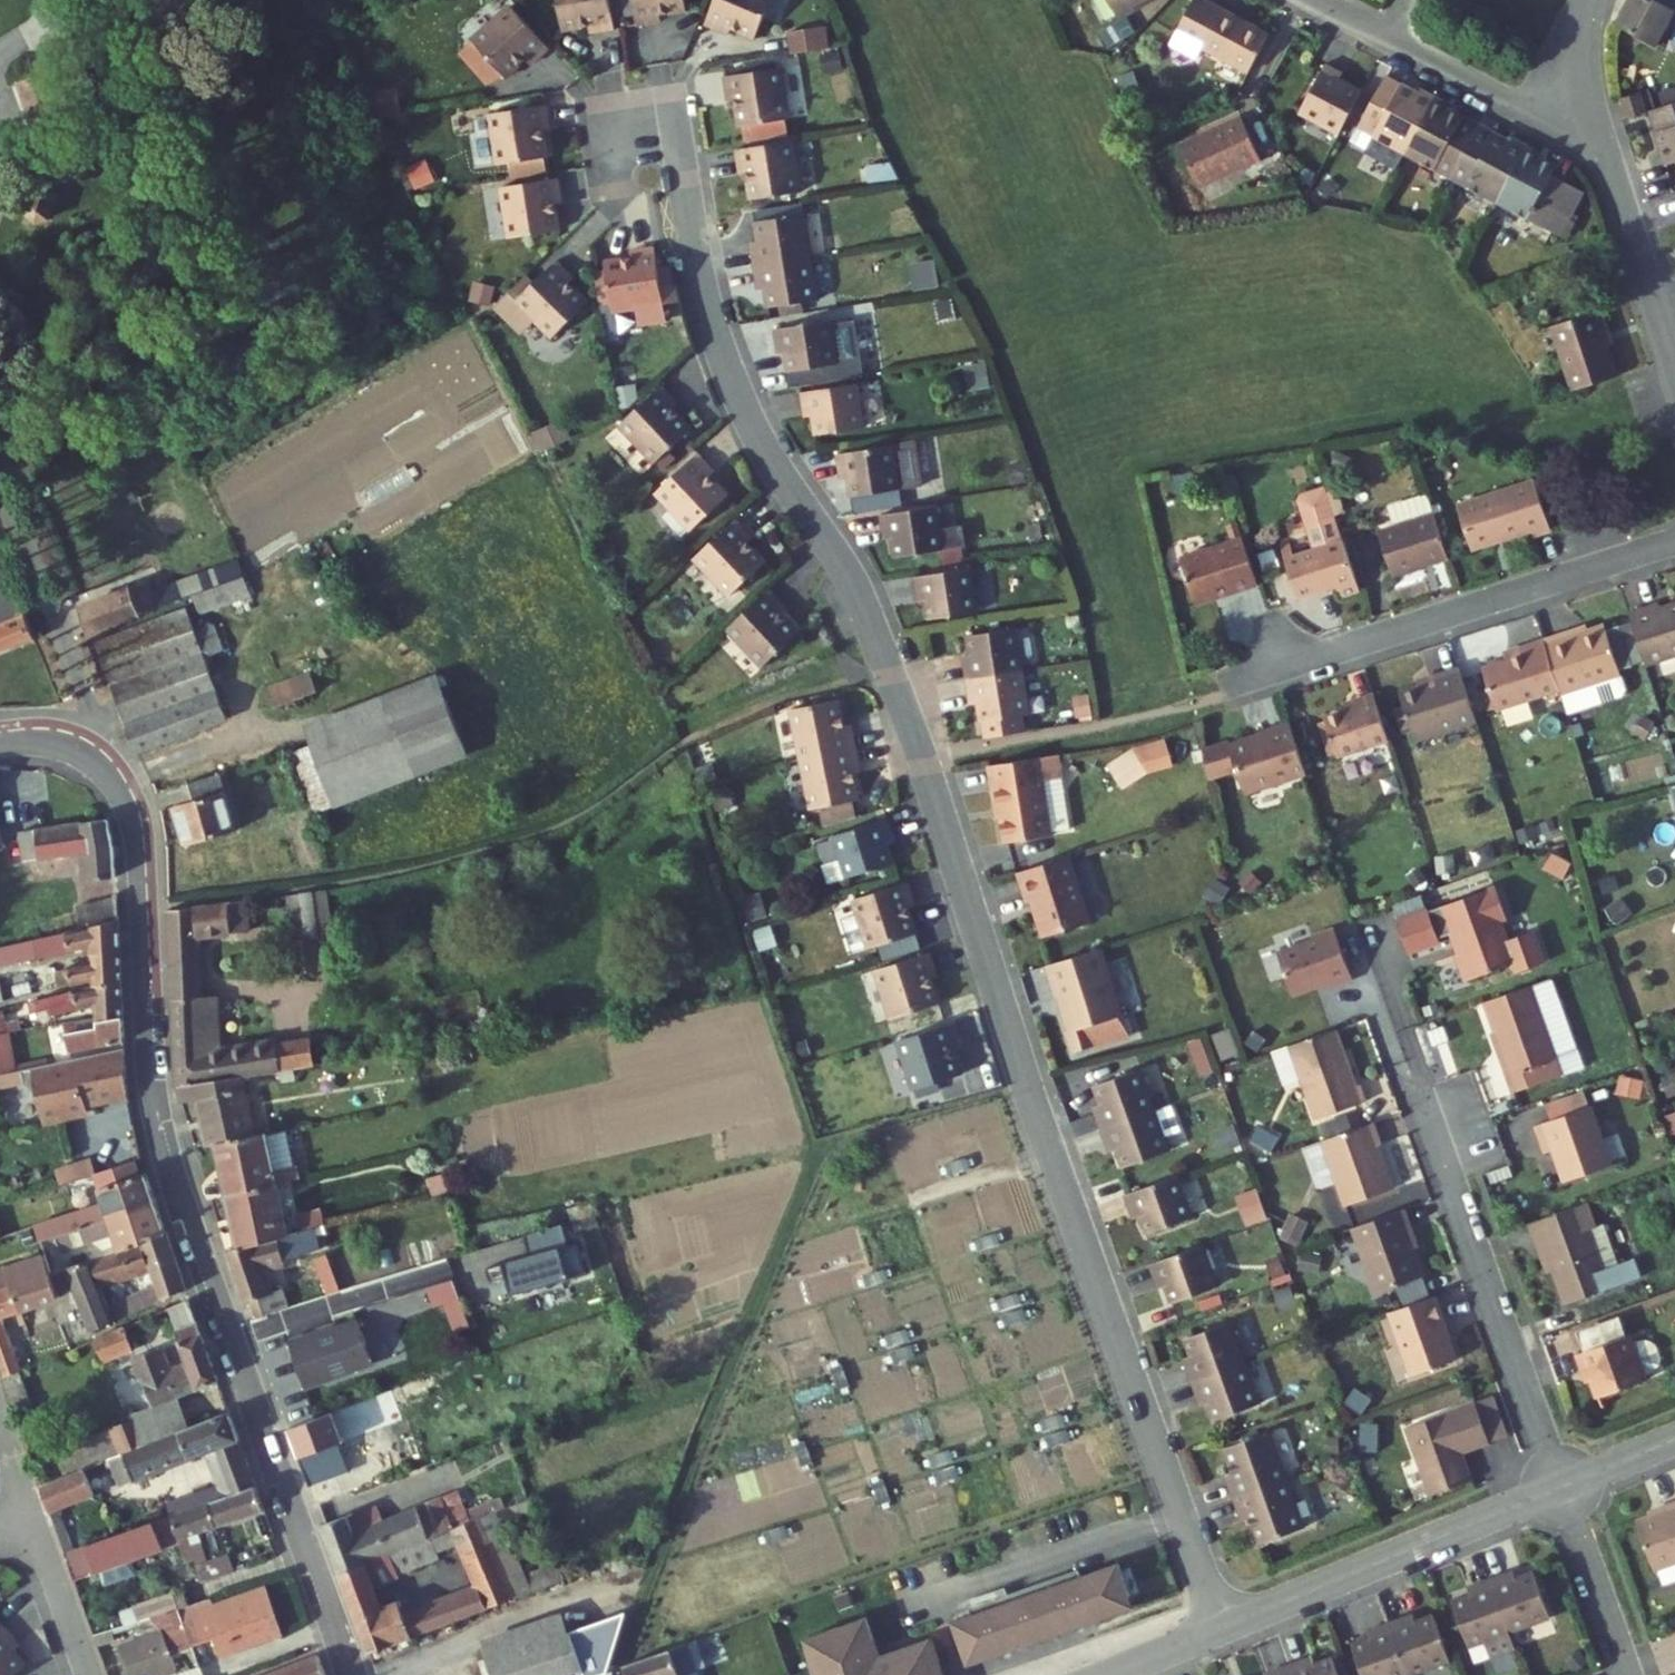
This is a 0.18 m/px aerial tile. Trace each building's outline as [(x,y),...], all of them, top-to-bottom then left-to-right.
[(563,36),(590,32),(598,30),(600,38),(615,35),(609,0),(557,0),(563,36)] [(637,32),(653,29),(651,21),(659,20),(687,16),(684,0),(632,0),(637,32)] [(703,32),(717,38),(720,31),(728,34),(754,46),(773,0),(717,0),(703,32)] [(1119,26),(1168,0),(1105,0),(1119,26)] [(1664,50),(1674,29),(1674,0),(1638,0),(1623,29),(1664,50)] [(1266,50),(1193,11),(1167,59),(1192,72),(1198,61),(1246,87),(1266,50)] [(507,14),(468,48),(470,51),(499,84),(501,86),(522,67),(529,62),(534,67),(545,57),(507,14)] [(659,20),(651,21),(653,29),(661,28),(659,20)] [(788,29),(790,53),(809,50),(831,48),(828,23),(807,24),(788,29)] [(598,30),(590,32),(591,39),(600,38),(598,30)] [(720,31),(717,38),(725,41),(728,34),(720,31)] [(843,50),(821,54),(822,71),(846,67),(843,50)] [(499,84),(470,51),(457,62),(487,95),(499,84)] [(529,62),(522,67),(527,73),(534,67),(529,62)] [(781,75),(725,84),(727,99),(735,98),(736,106),(741,134),(789,126),(781,75)] [(1339,147),(1362,102),(1339,90),(1342,84),(1325,76),(1299,127),(1339,147)] [(45,85),(12,98),(31,147),(64,134),(45,85)] [(1408,161),(1434,106),(1420,99),(1418,103),(1387,88),(1361,141),(1375,147),(1367,163),(1399,178),(1408,161)] [(400,90),(374,91),(375,119),(400,119),(400,90)] [(735,98),(727,99),(728,108),(736,106),(735,98)] [(1654,103),(1647,106),(1652,124),(1654,123),(1660,120),(1654,103)] [(1408,161),(1450,181),(1474,129),(1448,117),(1450,113),(1434,106),(1408,161)] [(1630,131),(1652,124),(1647,106),(1622,113),(1630,131)] [(548,107),(491,116),(499,167),(509,165),(545,160),(548,159),(544,132),(543,124),(550,122),(548,107)] [(1674,173),(1674,116),(1660,120),(1654,123),(1671,174),(1674,173)] [(550,122),(543,124),(544,132),(552,130),(550,122)] [(1179,153),(1195,197),(1258,174),(1241,129),(1179,153)] [(1450,181),(1495,203),(1522,148),(1507,141),(1505,145),(1474,129),(1450,181)] [(1354,156),(1367,163),(1375,147),(1361,141),(1354,156)] [(1549,173),(1552,167),(1533,158),(1535,154),(1522,148),(1495,203),(1562,235),(1583,189),(1549,173)] [(794,153),(737,162),(740,179),(748,178),(749,186),(752,207),(801,199),(794,153)] [(545,160),(509,165),(512,180),(547,175),(545,160)] [(882,162),(866,164),(869,182),(886,180),(882,162)] [(748,178),(740,179),(741,187),(749,186),(748,178)] [(559,180),(502,189),(510,240),(559,233),(555,205),(554,197),(561,196),(559,180)] [(561,196),(554,197),(555,205),(563,204),(561,196)] [(909,206),(885,210),(887,223),(888,240),(914,236),(913,220),(909,206)] [(805,221),(756,229),(759,247),(760,256),(752,257),(755,273),(812,264),(805,221)] [(759,247),(751,248),(752,257),(760,256),(759,247)] [(668,309),(657,253),(642,255),(644,263),(635,265),(608,270),(609,278),(599,280),(605,312),(615,310),(617,319),(668,309)] [(642,255),(634,257),(635,265),(644,263),(642,255)] [(934,258),(909,262),(914,290),(940,286),(934,258)] [(494,305),(504,316),(515,305),(552,342),(587,307),(567,287),(561,281),(567,275),(557,264),(535,285),(525,275),(494,305)] [(812,264),(755,273),(758,290),(766,288),(767,296),(770,315),(819,307),(812,264)] [(567,275),(561,281),(567,287),(573,281),(567,275)] [(766,288),(758,290),(759,298),(767,296),(766,288)] [(952,297),(934,301),(938,322),(957,318),(952,297)] [(1553,326),(1573,396),(1617,383),(1604,337),(1611,335),(1604,311),(1553,326)] [(832,327),(776,336),(778,353),(786,352),(787,360),(790,380),(840,372),(832,327)] [(786,352),(778,353),(779,361),(787,360),(786,352)] [(988,361),(964,364),(968,391),(992,387),(988,361)] [(859,390),(802,399),(805,416),(813,414),(814,423),(817,442),(866,434),(859,390)] [(660,393),(618,433),(654,470),(690,436),(671,416),(665,410),(671,405),(660,393)] [(671,405),(665,410),(671,416),(677,411),(671,405)] [(813,414),(805,416),(806,424),(814,423),(813,414)] [(895,453),(838,463),(841,479),(848,478),(850,486),(853,505),(865,503),(889,498),(924,492),(915,444),(894,447),(895,453)] [(697,461),(655,500),(691,537),(727,503),(708,483),(702,477),(708,472),(697,461)] [(1022,461),(1009,463),(1011,472),(1012,481),(1027,480),(1026,470),(1022,461)] [(713,478),(708,472),(702,477),(708,483),(713,478)] [(848,478),(841,479),(842,487),(850,486),(848,478)] [(1534,547),(1553,542),(1537,491),(1458,515),(1471,559),(1533,541),(1534,547)] [(1342,606),(1362,600),(1330,494),(1309,500),(1303,506),(1298,508),(1301,520),(1307,519),(1318,557),(1288,566),(1299,605),(1337,593),(1342,606)] [(889,498),(865,503),(867,512),(891,508),(889,498)] [(1394,584),(1451,566),(1432,504),(1392,517),(1398,536),(1381,541),(1394,584)] [(937,512),(880,521),(883,537),(891,536),(892,544),(895,563),(944,556),(937,512)] [(735,527),(693,566),(729,604),(765,570),(745,550),(740,543),(746,538),(735,527)] [(891,536),(883,537),(884,545),(892,544),(891,536)] [(746,538),(740,543),(745,550),(751,544),(746,538)] [(1232,600),(1261,591),(1245,540),(1185,558),(1199,606),(1231,597),(1232,600)] [(949,564),(913,574),(917,598),(925,597),(926,605),(928,617),(955,609),(979,609),(975,564),(949,564)] [(90,638),(154,612),(142,583),(78,609),(90,638)] [(34,650),(10,592),(0,596),(0,635),(1,636),(0,636),(0,664),(34,650)] [(768,597),(726,637),(762,674),(798,640),(779,620),(773,614),(778,608),(768,597)] [(925,597),(917,598),(918,606),(926,605),(925,597)] [(778,608),(773,614),(779,620),(784,614),(778,608)] [(1674,665),(1674,611),(1670,612),(1671,616),(1660,620),(1658,613),(1628,623),(1646,675),(1674,665)] [(1079,613),(1066,615),(1068,627),(1081,624),(1079,613)] [(228,723),(191,631),(172,639),(166,622),(96,650),(139,758),(228,723)] [(994,624),(969,633),(973,660),(975,668),(967,669),(968,679),(1000,669),(1026,671),(1018,626),(994,624)] [(1574,640),(1545,649),(1560,698),(1562,703),(1618,686),(1602,637),(1575,645),(1574,640)] [(1483,676),(1496,718),(1560,698),(1545,649),(1524,655),(1526,663),(1483,676)] [(973,660),(966,661),(967,669),(975,668),(973,660)] [(1000,669),(968,679),(972,703),(980,702),(981,710),(982,718),(1008,710),(1030,711),(1026,671),(1000,669)] [(266,687),(275,708),(319,691),(311,670),(266,687)] [(1415,750),(1477,731),(1460,677),(1429,686),(1431,691),(1399,701),(1415,750)] [(323,821),(480,765),(450,683),(293,739),(323,821)] [(1618,686),(1562,703),(1569,723),(1620,706),(1623,701),(1618,686)] [(1090,692),(1073,694),(1077,717),(1094,715),(1090,692)] [(980,702),(972,703),(974,711),(981,710),(980,702)] [(1338,764),(1390,749),(1376,703),(1359,708),(1361,715),(1326,725),(1338,764)] [(836,708),(787,719),(799,769),(855,756),(851,741),(844,743),(842,735),(836,708)] [(1260,738),(1261,741),(1212,757),(1221,786),(1239,780),(1246,800),(1307,781),(1291,729),(1260,738)] [(850,733),(842,735),(844,743),(851,741),(850,733)] [(1134,746),(1106,764),(1123,789),(1150,772),(1175,766),(1171,750),(1166,736),(1134,746)] [(1017,754),(991,760),(995,795),(997,794),(1001,840),(1029,834),(1073,833),(1066,792),(1059,754),(1017,754)] [(855,756),(799,769),(810,819),(859,808),(852,782),(851,773),(858,772),(855,756)] [(1212,757),(1205,759),(1214,788),(1221,786),(1212,757)] [(858,772),(851,773),(852,782),(860,780),(858,772)] [(182,847),(234,837),(223,786),(188,793),(191,806),(174,810),(182,847)] [(111,850),(103,818),(12,836),(18,864),(80,851),(84,882),(112,875),(111,850)] [(889,826),(834,843),(848,885),(895,870),(889,851),(887,843),(894,841),(889,826)] [(894,841),(887,843),(889,851),(897,849),(894,841)] [(1070,860),(1017,877),(1026,906),(1032,905),(1043,941),(1091,926),(1070,860)] [(912,889),(857,906),(862,923),(847,928),(856,960),(920,940),(912,913),(909,906),(916,903),(912,889)] [(1512,965),(1515,974),(1542,964),(1530,934),(1506,943),(1499,923),(1506,921),(1495,892),(1431,915),(1430,914),(1400,925),(1411,956),(1441,944),(1440,941),(1453,937),(1460,956),(1457,957),(1466,982),(1512,965)] [(114,919),(113,893),(73,903),(75,915),(48,922),(51,935),(114,919)] [(293,975),(312,972),(303,902),(285,904),(293,975)] [(916,903),(909,906),(912,913),(919,911),(916,903)] [(172,1090),(177,1089),(238,1079),(272,1074),(269,1051),(216,1057),(212,1001),(196,1001),(194,942),(247,934),(243,911),(166,921),(172,1090)] [(116,947),(114,919),(51,935),(53,949),(63,947),(66,952),(92,947),(93,953),(116,947)] [(1355,979),(1341,933),(1317,941),(1318,944),(1283,955),(1295,995),(1332,984),(1333,986),(1355,979)] [(117,972),(116,947),(93,953),(94,956),(67,963),(68,969),(54,972),(58,988),(94,978),(117,972)] [(1126,1038),(1099,952),(1077,960),(1106,1044),(1126,1038)] [(936,957),(881,974),(896,1024),(944,1009),(936,982),(933,974),(940,972),(936,957)] [(1077,960),(1046,970),(1056,1001),(1059,1001),(1063,1012),(1060,1016),(1073,1054),(1106,1044),(1077,960)] [(118,981),(117,972),(94,978),(95,987),(118,981)] [(940,972),(933,974),(936,982),(943,980),(940,972)] [(1547,979),(1483,1003),(1494,1034),(1503,1057),(1499,1058),(1513,1095),(1581,1070),(1547,979)] [(120,1015),(118,981),(95,987),(28,1005),(29,1012),(40,1009),(42,1018),(95,1004),(98,1021),(120,1015)] [(0,1010),(0,1039),(9,1037),(22,1034),(20,1026),(6,1029),(0,1010)] [(122,1043),(120,1015),(98,1021),(99,1024),(74,1029),(72,1017),(49,1024),(51,1034),(66,1030),(71,1052),(122,1043)] [(1228,1027),(1212,1033),(1223,1060),(1240,1053),(1228,1027)] [(958,1028),(903,1045),(919,1095),(966,1080),(958,1053),(955,1045),(963,1043),(958,1028)] [(1494,1034),(1491,1036),(1499,1058),(1503,1057),(1494,1034)] [(9,1037),(0,1039),(0,1076),(17,1073),(9,1037)] [(1332,1038),(1287,1056),(1299,1087),(1315,1128),(1364,1109),(1357,1092),(1354,1093),(1332,1038)] [(288,1071),(325,1066),(324,1063),(321,1043),(269,1051),(272,1074),(278,1073),(288,1071)] [(963,1043),(955,1045),(958,1053),(965,1051),(963,1043)] [(130,1093),(120,1049),(31,1069),(42,1122),(86,1113),(83,1103),(130,1093)] [(1287,1056),(1269,1063),(1282,1094),(1299,1087),(1287,1056)] [(1119,1071),(1094,1094),(1099,1108),(1103,1118),(1106,1128),(1133,1110),(1154,1105),(1142,1068),(1119,1071)] [(288,1071),(278,1073),(280,1083),(290,1082),(288,1071)] [(201,1149),(211,1148),(251,1139),(238,1079),(177,1089),(179,1104),(191,1103),(201,1149)] [(1549,1124),(1591,1108),(1583,1087),(1541,1103),(1549,1124)] [(1133,1110),(1106,1128),(1111,1142),(1115,1155),(1120,1165),(1148,1152),(1170,1148),(1154,1105),(1133,1110)] [(1549,1124),(1536,1129),(1546,1155),(1553,1153),(1566,1184),(1613,1166),(1591,1108),(1549,1124)] [(1232,1124),(1214,1129),(1219,1138),(1223,1150),(1241,1143),(1239,1132),(1232,1124)] [(1277,1136),(1259,1126),(1250,1141),(1270,1150),(1277,1136)] [(1372,1129),(1303,1157),(1316,1188),(1334,1182),(1337,1189),(1346,1214),(1394,1195),(1377,1152),(1381,1151),(1372,1129)] [(211,1148),(222,1199),(272,1188),(295,1182),(292,1168),(288,1169),(280,1132),(251,1139),(211,1148)] [(97,1175),(103,1194),(142,1181),(136,1162),(97,1175)] [(451,1192),(445,1173),(430,1178),(436,1196),(451,1192)] [(1157,1177),(1125,1192),(1134,1218),(1136,1222),(1137,1226),(1140,1233),(1175,1219),(1196,1214),(1181,1173),(1157,1177)] [(157,1206),(150,1178),(142,1181),(103,1194),(105,1200),(35,1227),(38,1236),(41,1245),(103,1224),(157,1206)] [(1334,1182),(1316,1188),(1319,1196),(1337,1189),(1334,1182)] [(1257,1187),(1236,1194),(1241,1208),(1246,1226),(1269,1218),(1262,1199),(1257,1187)] [(222,1199),(235,1252),(282,1238),(272,1188),(222,1199)] [(597,1204),(569,1213),(565,1202),(538,1210),(544,1231),(565,1225),(565,1228),(601,1216),(597,1204)] [(167,1241),(157,1206),(103,1224),(105,1232),(114,1230),(121,1255),(167,1241)] [(1585,1208),(1529,1230),(1545,1271),(1552,1268),(1555,1277),(1570,1315),(1643,1286),(1637,1269),(1605,1282),(1587,1236),(1595,1233),(1585,1208)] [(1301,1215),(1290,1213),(1280,1236),(1288,1240),(1298,1244),(1308,1221),(1301,1215)] [(1421,1251),(1406,1213),(1354,1233),(1380,1298),(1426,1280),(1415,1253),(1421,1251)] [(289,1223),(293,1236),(315,1230),(311,1217),(289,1223)] [(580,1245),(571,1247),(565,1228),(526,1240),(532,1259),(489,1273),(493,1286),(510,1280),(516,1297),(590,1275),(580,1245)] [(61,1303),(60,1298),(52,1276),(45,1258),(41,1245),(38,1236),(0,1249),(0,1368),(4,1380),(19,1374),(2,1321),(61,1303)] [(271,1299),(261,1270),(295,1260),(289,1236),(282,1238),(235,1252),(222,1255),(242,1306),(249,1305),(257,1324),(288,1315),(282,1296),(271,1299)] [(168,1241),(167,1241),(121,1255),(92,1264),(104,1297),(111,1294),(109,1287),(150,1273),(160,1297),(185,1291),(168,1241)] [(1325,1254),(1302,1249),(1298,1270),(1321,1274),(1325,1254)] [(69,1271),(63,1252),(45,1258),(52,1276),(62,1273),(69,1271)] [(1279,1254),(1265,1258),(1275,1287),(1291,1281),(1279,1254)] [(1209,1257),(1152,1280),(1159,1295),(1169,1291),(1173,1300),(1181,1319),(1227,1300),(1209,1257)] [(115,1326),(104,1297),(92,1264),(69,1271),(62,1273),(65,1282),(70,1281),(89,1334),(115,1326)] [(1552,1268),(1545,1271),(1548,1279),(1555,1277),(1552,1268)] [(318,1273),(327,1302),(339,1298),(330,1269),(318,1273)] [(69,1295),(65,1282),(62,1273),(52,1276),(60,1298),(69,1295)] [(453,1331),(470,1325),(452,1277),(425,1286),(433,1307),(443,1303),(453,1331)] [(1291,1285),(1274,1291),(1280,1312),(1297,1307),(1291,1285)] [(1169,1291),(1159,1295),(1163,1305),(1173,1300),(1169,1291)] [(216,1384),(188,1300),(101,1338),(107,1359),(133,1349),(154,1410),(161,1407),(216,1384)] [(1431,1303),(1386,1320),(1410,1383),(1455,1366),(1442,1333),(1443,1332),(1431,1303)] [(1585,1355),(1629,1338),(1619,1312),(1575,1329),(1585,1355)] [(306,1393),(332,1384),(330,1380),(373,1365),(357,1323),(335,1331),(334,1327),(315,1334),(318,1341),(290,1352),(306,1393)] [(1229,1330),(1186,1347),(1194,1365),(1198,1375),(1187,1380),(1192,1392),(1246,1371),(1229,1330)] [(1585,1355),(1577,1358),(1583,1375),(1589,1373),(1592,1383),(1600,1401),(1646,1384),(1629,1338),(1585,1355)] [(1308,1343),(1298,1347),(1301,1354),(1304,1362),(1315,1358),(1313,1349),(1308,1343)] [(1183,1370),(1187,1380),(1198,1375),(1194,1365),(1183,1370)] [(1246,1371),(1192,1392),(1197,1405),(1207,1401),(1210,1410),(1217,1427),(1261,1410),(1246,1371)] [(19,1374),(4,1380),(16,1411),(31,1405),(20,1373),(19,1374)] [(1589,1373),(1583,1375),(1587,1385),(1592,1383),(1589,1373)] [(288,1431),(300,1461),(317,1455),(342,1445),(338,1431),(362,1421),(361,1418),(423,1394),(419,1382),(288,1431)] [(1354,1391),(1347,1403),(1354,1408),(1363,1414),(1370,1401),(1363,1397),(1354,1391)] [(1494,1398),(1476,1405),(1489,1438),(1507,1431),(1494,1398)] [(1207,1401),(1197,1405),(1201,1414),(1210,1410),(1207,1401)] [(1476,1405),(1405,1434),(1431,1500),(1472,1484),(1459,1450),(1489,1438),(1476,1405)] [(114,1460),(173,1436),(161,1407),(154,1410),(134,1417),(136,1421),(57,1450),(68,1478),(89,1470),(114,1460)] [(239,1445),(227,1414),(173,1436),(114,1460),(125,1488),(212,1456),(239,1445)] [(1380,1423),(1360,1423),(1359,1449),(1380,1449),(1380,1423)] [(1271,1438),(1228,1454),(1236,1477),(1239,1484),(1229,1487),(1237,1508),(1291,1487),(1271,1438)] [(246,1465),(239,1445),(212,1456),(220,1475),(246,1465)] [(300,1461),(310,1489),(327,1483),(317,1455),(300,1461)] [(255,1488),(246,1465),(220,1475),(225,1488),(185,1503),(189,1513),(255,1488)] [(99,1495),(89,1470),(68,1478),(43,1488),(54,1514),(99,1495)] [(1226,1480),(1229,1487),(1239,1484),(1236,1477),(1226,1480)] [(318,1509),(333,1503),(327,1483),(310,1489),(318,1509)] [(1291,1487),(1237,1508),(1243,1523),(1252,1519),(1255,1528),(1266,1554),(1310,1537),(1291,1487)] [(265,1515),(255,1488),(189,1513),(176,1518),(167,1521),(177,1547),(181,1555),(194,1552),(196,1557),(210,1552),(205,1537),(265,1515)] [(463,1492),(373,1526),(367,1514),(348,1521),(346,1516),(320,1527),(338,1575),(474,1523),(463,1492)] [(370,1656),(371,1656),(567,1585),(535,1499),(474,1523),(338,1575),(370,1656)] [(1646,1519),(1664,1566),(1674,1562),(1674,1500),(1671,1502),(1673,1508),(1660,1513),(1646,1519)] [(1671,1502),(1657,1507),(1660,1513),(1673,1508),(1671,1502)] [(189,1513),(185,1503),(172,1508),(176,1518),(189,1513)] [(1252,1519),(1243,1523),(1246,1532),(1255,1528),(1252,1519)] [(177,1547),(167,1521),(69,1557),(78,1583),(177,1547)] [(207,1587),(242,1574),(236,1557),(215,1565),(210,1552),(196,1557),(207,1587)] [(1114,1607),(1128,1602),(1117,1570),(955,1628),(971,1671),(992,1664),(990,1660),(1024,1648),(1026,1652),(1061,1639),(1060,1635),(1093,1623),(1094,1627),(1118,1619),(1114,1607)] [(1519,1575),(1507,1580),(1511,1589),(1522,1585),(1519,1575)] [(1507,1580),(1493,1585),(1515,1642),(1557,1626),(1538,1578),(1522,1585),(1511,1589),(1507,1580)] [(1493,1585),(1478,1591),(1482,1600),(1471,1604),(1455,1611),(1474,1658),(1515,1642),(1493,1585)] [(1482,1600),(1478,1591),(1467,1595),(1471,1604),(1482,1600)] [(189,1608),(183,1593),(138,1609),(142,1622),(151,1619),(183,1609),(189,1608)] [(183,1609),(198,1648),(219,1640),(226,1659),(278,1640),(264,1602),(220,1619),(212,1599),(189,1608),(183,1609)] [(1114,1607),(1118,1619),(1133,1613),(1128,1602),(1114,1607)] [(160,1641),(123,1655),(130,1674),(177,1674),(172,1661),(199,1651),(198,1648),(183,1609),(151,1619),(160,1641)] [(1423,1617),(1412,1622),(1415,1631),(1427,1627),(1423,1617)] [(1412,1622),(1397,1628),(1416,1674),(1443,1674),(1461,1668),(1442,1620),(1427,1627),(1415,1631),(1412,1622)] [(1093,1623),(1060,1635),(1061,1639),(1094,1627),(1093,1623)] [(935,1644),(883,1663),(869,1624),(814,1644),(822,1674),(946,1674),(935,1644)] [(10,1638),(0,1626),(0,1646),(10,1638)] [(1397,1628),(1382,1633),(1386,1643),(1375,1647),(1359,1653),(1368,1674),(1416,1674),(1397,1628)] [(1382,1633),(1371,1638),(1375,1647),(1386,1643),(1382,1633)] [(0,1646),(0,1674),(31,1674),(15,1656),(21,1651),(10,1638),(0,1646)] [(707,1671),(697,1642),(628,1667),(630,1674),(696,1674),(707,1671)] [(1024,1648),(990,1660),(992,1664),(1026,1652),(1024,1648)] [(320,1660),(280,1674),(325,1674),(320,1660)] [(1311,1667),(1314,1674),(1318,1674),(1326,1672),(1323,1663),(1311,1667)] [(1342,1666),(1326,1672),(1318,1674),(1345,1674),(1342,1666)] [(1297,1672),(1298,1674),(1314,1674),(1311,1667),(1297,1672)]
